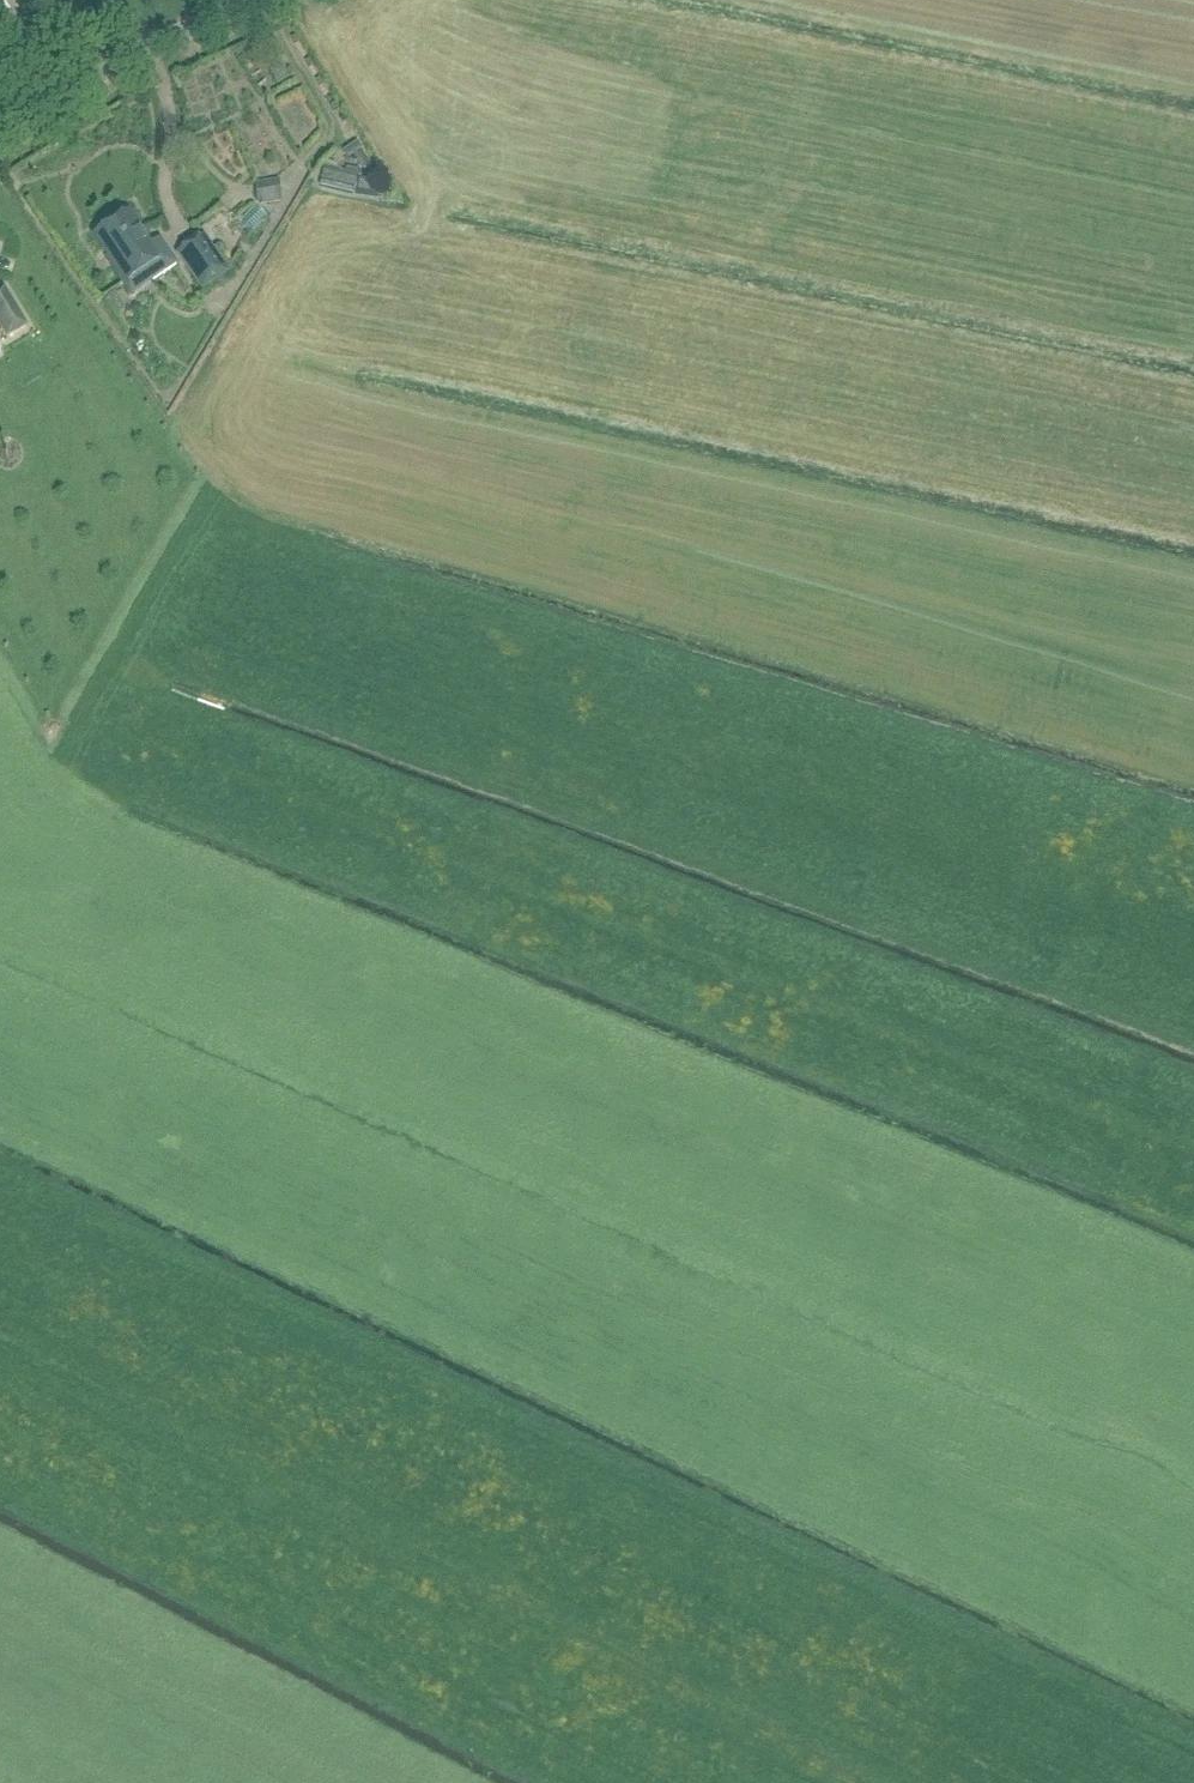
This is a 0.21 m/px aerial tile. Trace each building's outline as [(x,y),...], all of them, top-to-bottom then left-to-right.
[(278,182),(254,185),(256,204),(280,201),(278,182)] [(105,260),(122,286),(130,299),(178,267),(160,240),(148,248),(127,216),(94,238),(107,258),(105,260)] [(202,292),(226,275),(233,269),(220,252),(213,256),(202,240),(178,256),(202,292)] [(6,337),(22,328),(1,293),(0,293),(0,328),(6,337)]
